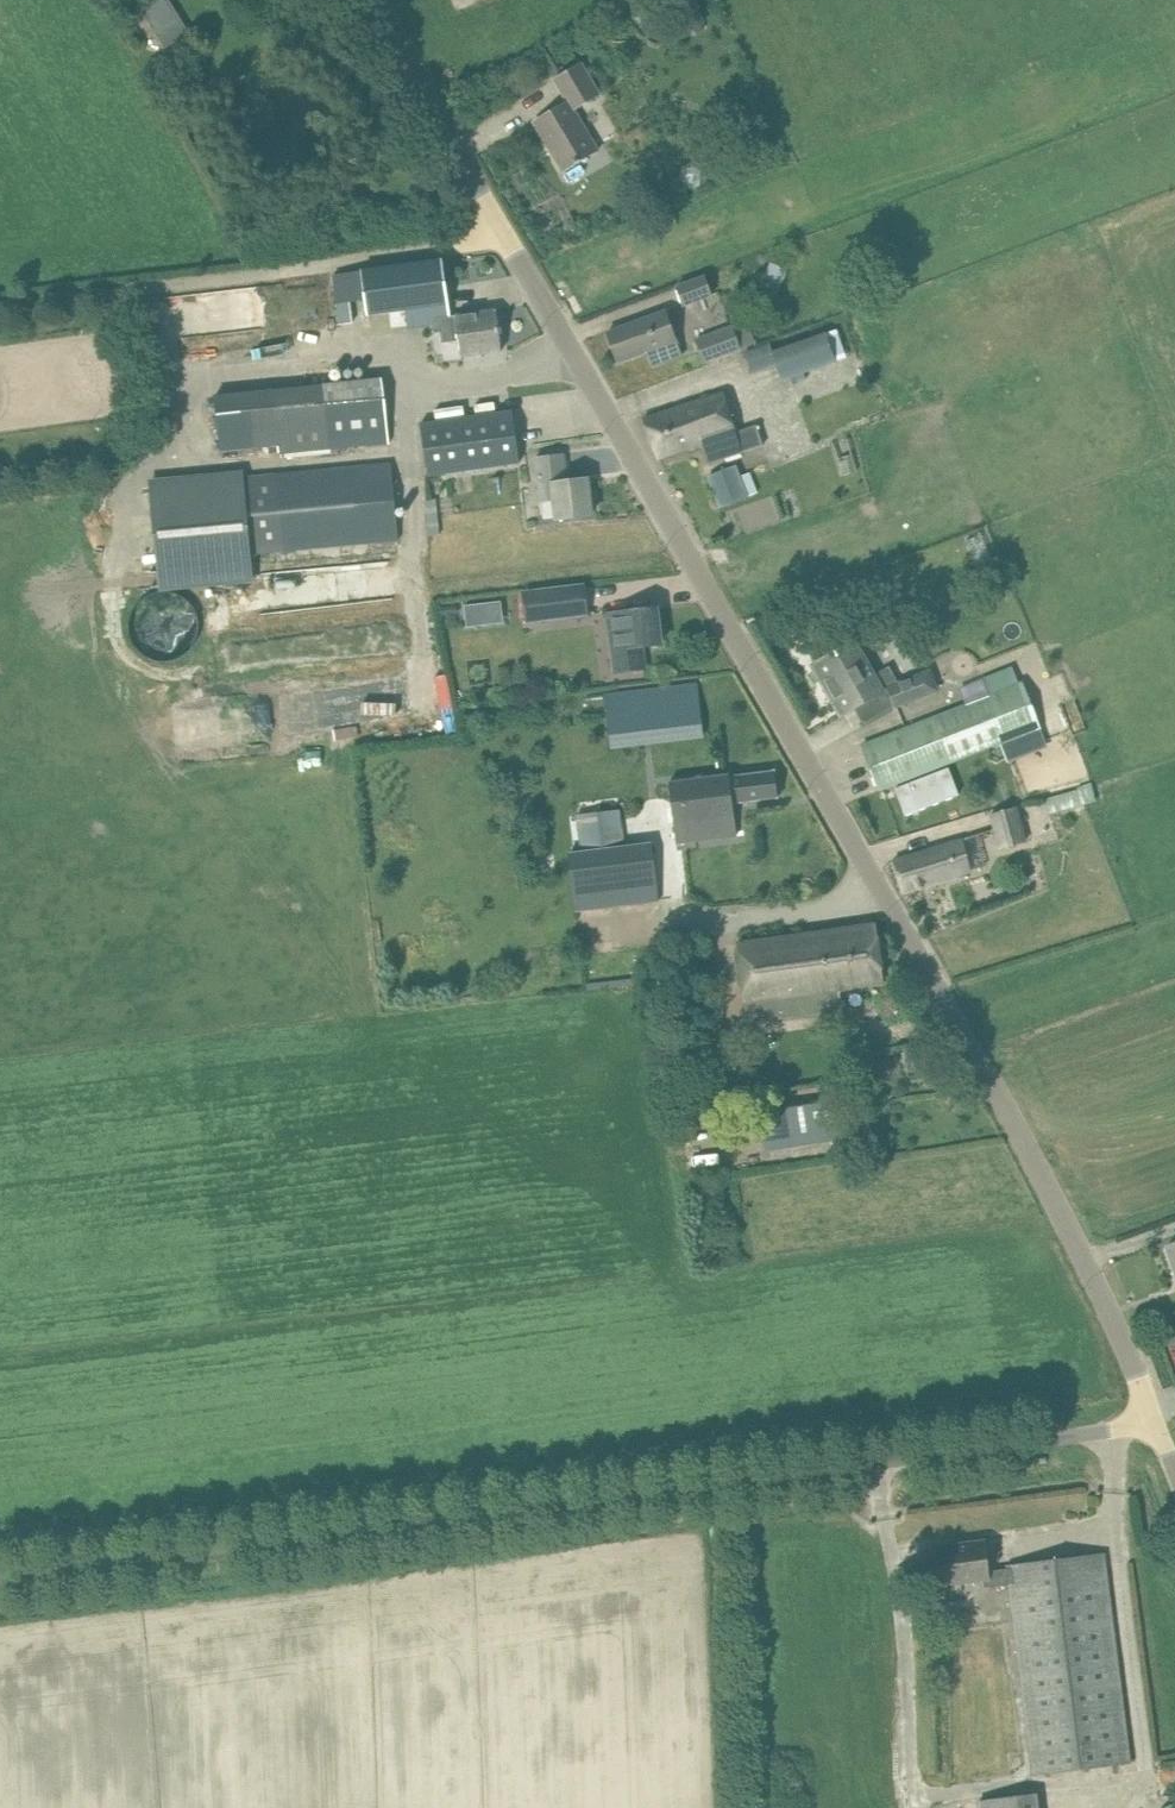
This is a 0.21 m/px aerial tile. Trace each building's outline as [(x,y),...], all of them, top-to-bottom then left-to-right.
[(185,33),(167,0),(163,0),(146,9),(164,44),(185,33)] [(678,5),(689,29),(704,22),(695,0),(689,0),(678,5)] [(563,171),(584,159),(598,151),(574,110),(600,95),(581,64),(555,80),(568,102),(534,122),(547,144),(551,142),(567,168),(563,170),(563,171)] [(457,323),(451,323),(442,260),(333,275),(337,301),(365,297),(370,333),(435,324),(435,331),(440,330),(442,346),(460,344),(462,356),(502,351),(496,310),(456,315),(457,323)] [(678,286),(684,303),(712,292),(706,275),(678,286)] [(653,366),(675,358),(681,355),(665,311),(607,333),(618,362),(647,351),(653,366)] [(734,328),(696,343),(705,366),(758,345),(749,323),(735,329),(734,328)] [(837,327),(826,331),(837,359),(847,355),(837,327)] [(748,355),(755,375),(776,366),(782,380),(837,359),(826,331),(772,352),(770,347),(748,355)] [(382,378),(275,389),(219,395),(225,448),(281,442),(282,452),(389,441),(382,378)] [(756,427),(737,433),(724,392),(643,419),(658,458),(703,443),(710,463),(762,446),(756,427)] [(428,476),(496,466),(520,462),(512,411),(420,424),(428,476)] [(536,458),(538,482),(541,501),(555,500),(557,519),(591,515),(587,479),(557,482),(556,472),(566,471),(564,454),(536,458)] [(149,484),(160,587),(254,578),(251,551),(398,537),(391,461),(249,474),(149,484)] [(750,474),(739,477),(736,467),(709,477),(719,508),(757,495),(750,474)] [(530,621),(591,614),(587,585),(527,592),(530,621)] [(464,603),(465,626),(504,624),(503,601),(464,603)] [(657,608),(608,614),(610,631),(615,671),(644,668),(641,647),(661,644),(657,608)] [(892,667),(876,676),(856,640),(816,662),(845,713),(900,682),(892,667)] [(992,698),(1020,688),(1042,679),(1041,675),(1049,672),(1042,656),(985,680),(992,698)] [(896,710),(929,696),(922,676),(888,689),(896,710)] [(1020,688),(992,698),(885,737),(863,745),(880,790),(902,781),(1038,731),(1020,688)] [(581,851),(625,846),(612,746),(608,716),(565,721),(581,851)] [(775,770),(751,773),(671,784),(678,841),(713,837),(736,834),(733,803),(778,798),(775,770)] [(1047,801),(1051,816),(1093,804),(1087,784),(1076,787),(1078,793),(1047,801)] [(990,816),(1000,850),(1026,843),(1016,808),(990,816)] [(903,892),(936,882),(973,870),(963,838),(893,860),(903,892)] [(581,851),(569,853),(576,910),(658,900),(651,843),(625,846),(581,851)] [(748,1024),(820,1013),(843,1009),(840,989),(883,982),(876,924),(852,927),(737,945),(748,1024)] [(768,1150),(847,1139),(842,1099),(763,1110),(768,1150)] [(937,1547),(940,1570),(941,1579),(983,1573),(984,1583),(1010,1580),(1034,1770),(1106,1765),(1130,1762),(1104,1553),(1007,1566),(1007,1568),(989,1571),(985,1541),(937,1547)] [(980,1798),(981,1807),(1039,1807),(1037,1791),(980,1798)]
